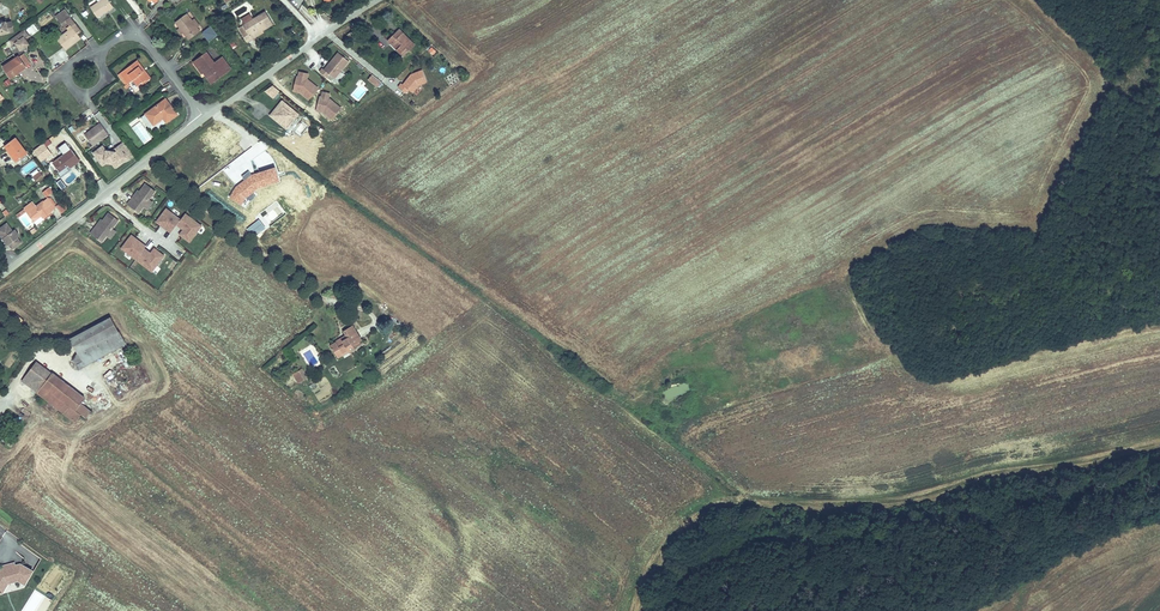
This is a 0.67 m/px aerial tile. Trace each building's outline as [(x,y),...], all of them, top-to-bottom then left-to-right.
[(95,0),(103,11),(118,0),(96,0),(95,0)] [(220,3),(224,11),(236,3),(240,0),(225,0),(220,3)] [(321,2),(327,9),(340,0),(323,0),(321,2)] [(236,3),(224,11),(227,16),(239,8),(236,3)] [(73,26),(62,34),(70,44),(85,32),(84,31),(83,29),(86,26),(72,6),(63,13),(68,19),(72,16),(74,19),(75,18),(76,20),(78,22),(73,26)] [(193,6),(182,14),(186,19),(190,25),(196,32),(207,23),(204,20),(198,13),(193,6)] [(201,10),(198,13),(204,20),(206,17),(201,10)] [(1,30),(10,27),(8,17),(4,18),(5,20),(2,20),(1,19),(0,19),(0,27),(1,30)] [(13,17),(8,19),(10,27),(1,30),(0,27),(0,31),(16,27),(13,17)] [(28,33),(31,30),(27,24),(12,36),(15,40),(18,38),(23,46),(32,39),(28,33)] [(246,36),(244,37),(246,39),(241,42),(249,55),(253,52),(251,48),(265,41),(266,44),(275,38),(268,24),(254,32),(246,36)] [(244,30),(246,36),(254,32),(251,26),(244,30)] [(207,42),(217,37),(211,27),(201,32),(207,42)] [(399,29),(389,40),(392,44),(394,42),(400,48),(398,49),(403,54),(405,52),(407,54),(416,46),(399,29)] [(265,41),(251,48),(253,52),(267,45),(266,44),(265,41)] [(213,63),(221,74),(238,61),(229,50),(223,55),(215,44),(201,55),(209,65),(210,64),(213,63)] [(27,49),(22,53),(28,61),(29,62),(33,59),(27,49)] [(22,69),(24,68),(23,65),(28,61),(22,53),(22,52),(6,62),(14,73),(21,68),(22,69)] [(349,61),(338,52),(324,68),(323,67),(319,71),(327,78),(330,75),(335,78),(349,61)] [(143,55),(141,56),(149,66),(151,65),(143,55)] [(141,56),(126,68),(135,78),(140,74),(144,80),(148,77),(150,79),(155,74),(153,71),(155,70),(151,65),(149,66),(141,56)] [(221,74),(213,63),(210,64),(219,76),(221,74)] [(298,75),(297,75),(293,91),(300,93),(308,100),(319,87),(308,79),(310,72),(300,70),(298,75)] [(377,88),(381,82),(372,74),(367,80),(377,88)] [(3,83),(6,87),(11,83),(8,79),(3,83)] [(281,91),(273,84),(264,91),(274,99),(281,91)] [(331,92),(322,90),(321,95),(319,95),(316,111),(323,112),(332,120),(342,107),(330,97),(331,92)] [(173,93),(153,108),(161,119),(170,112),(174,117),(185,108),(173,93)] [(300,113),(283,99),(268,115),(286,130),(300,113)] [(90,131),(98,142),(114,129),(106,119),(90,131)] [(22,156),(30,150),(19,135),(9,143),(14,150),(13,151),(15,153),(17,151),(21,157),(22,156)] [(141,151),(132,138),(128,141),(138,154),(141,151)] [(68,151),(58,159),(64,168),(74,161),(76,164),(85,157),(71,139),(63,144),(68,151)] [(138,154),(128,141),(123,145),(125,147),(123,148),(114,146),(111,142),(101,149),(109,159),(113,156),(122,158),(126,162),(133,157),(138,154)] [(42,148),(48,156),(56,150),(50,142),(42,148)] [(33,155),(30,150),(22,156),(26,160),(33,155)] [(74,161),(64,168),(67,170),(76,164),(74,161)] [(22,168),(25,173),(36,167),(33,162),(22,168)] [(56,183),(61,190),(65,187),(60,180),(56,183)] [(157,191),(148,184),(137,198),(135,196),(129,204),(141,213),(157,191)] [(55,187),(50,191),(53,195),(58,192),(55,187)] [(38,208),(34,212),(40,219),(47,214),(50,217),(59,210),(57,209),(62,206),(54,196),(38,208)] [(169,229),(168,230),(172,233),(178,225),(183,229),(184,227),(186,229),(185,230),(181,235),(191,243),(203,227),(187,214),(182,220),(167,209),(157,222),(164,226),(164,225),(169,229)] [(120,220),(111,213),(104,221),(100,227),(98,225),(92,233),(103,242),(109,235),(113,229),(120,220)] [(10,252),(22,244),(8,222),(0,227),(0,237),(10,252)] [(117,232),(113,229),(109,235),(112,238),(117,232)] [(139,239),(133,235),(123,248),(154,272),(166,256),(156,248),(152,253),(151,255),(149,253),(150,252),(146,248),(148,246),(143,243),(142,244),(138,240),(139,239)] [(74,359),(78,367),(124,342),(111,317),(72,338),(79,352),(74,359)] [(354,332),(351,327),(343,332),(347,338),(336,345),(335,342),(331,345),(335,352),(341,349),(343,352),(348,349),(350,352),(356,349),(354,346),(362,341),(356,330),(354,332)] [(346,336),(335,342),(336,345),(347,338),(346,336)] [(341,349),(335,352),(339,359),(350,352),(348,349),(343,352),(341,349)] [(52,374),(37,363),(25,379),(40,390),(52,374)] [(292,374),(298,384),(308,379),(302,369),(292,374)] [(53,373),(52,374),(40,390),(38,393),(70,418),(71,417),(82,403),(86,398),(53,373)] [(93,411),(82,403),(71,417),(77,422),(83,415),(88,419),(93,411)] [(16,571),(14,566),(15,566),(14,564),(3,566),(4,569),(5,569),(6,573),(16,571)] [(2,593),(0,587),(4,581),(7,580),(8,584),(18,581),(24,585),(32,572),(20,565),(15,566),(14,566),(16,571),(6,573),(5,569),(4,569),(0,570),(0,594),(2,593)]
